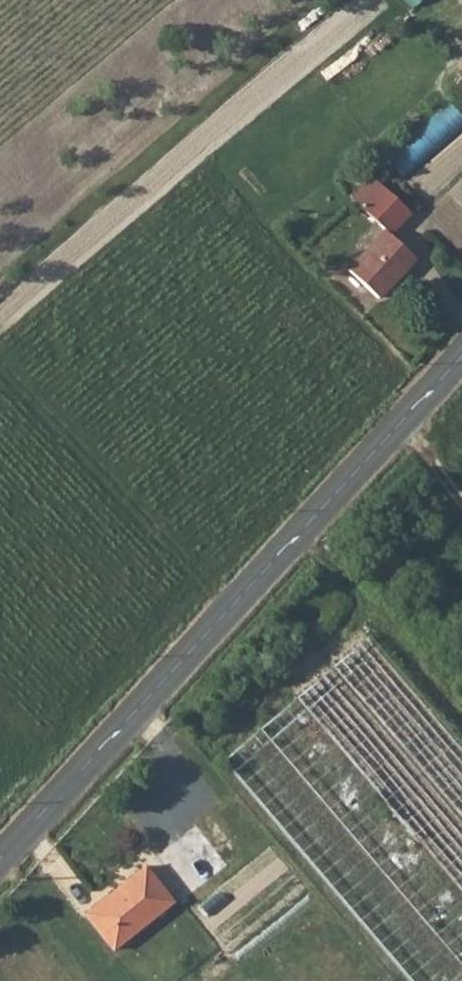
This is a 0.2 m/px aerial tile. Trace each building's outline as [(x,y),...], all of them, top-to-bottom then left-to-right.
[(420,163),(461,133),(461,114),(458,107),(406,144),(420,163)] [(385,185),(364,208),(390,232),(356,271),(386,298),(422,258),(396,234),(415,213),(385,185)] [(155,849),(186,887),(231,850),(201,812),(155,849)] [(116,937),(173,890),(145,857),(88,904),(116,937)]
